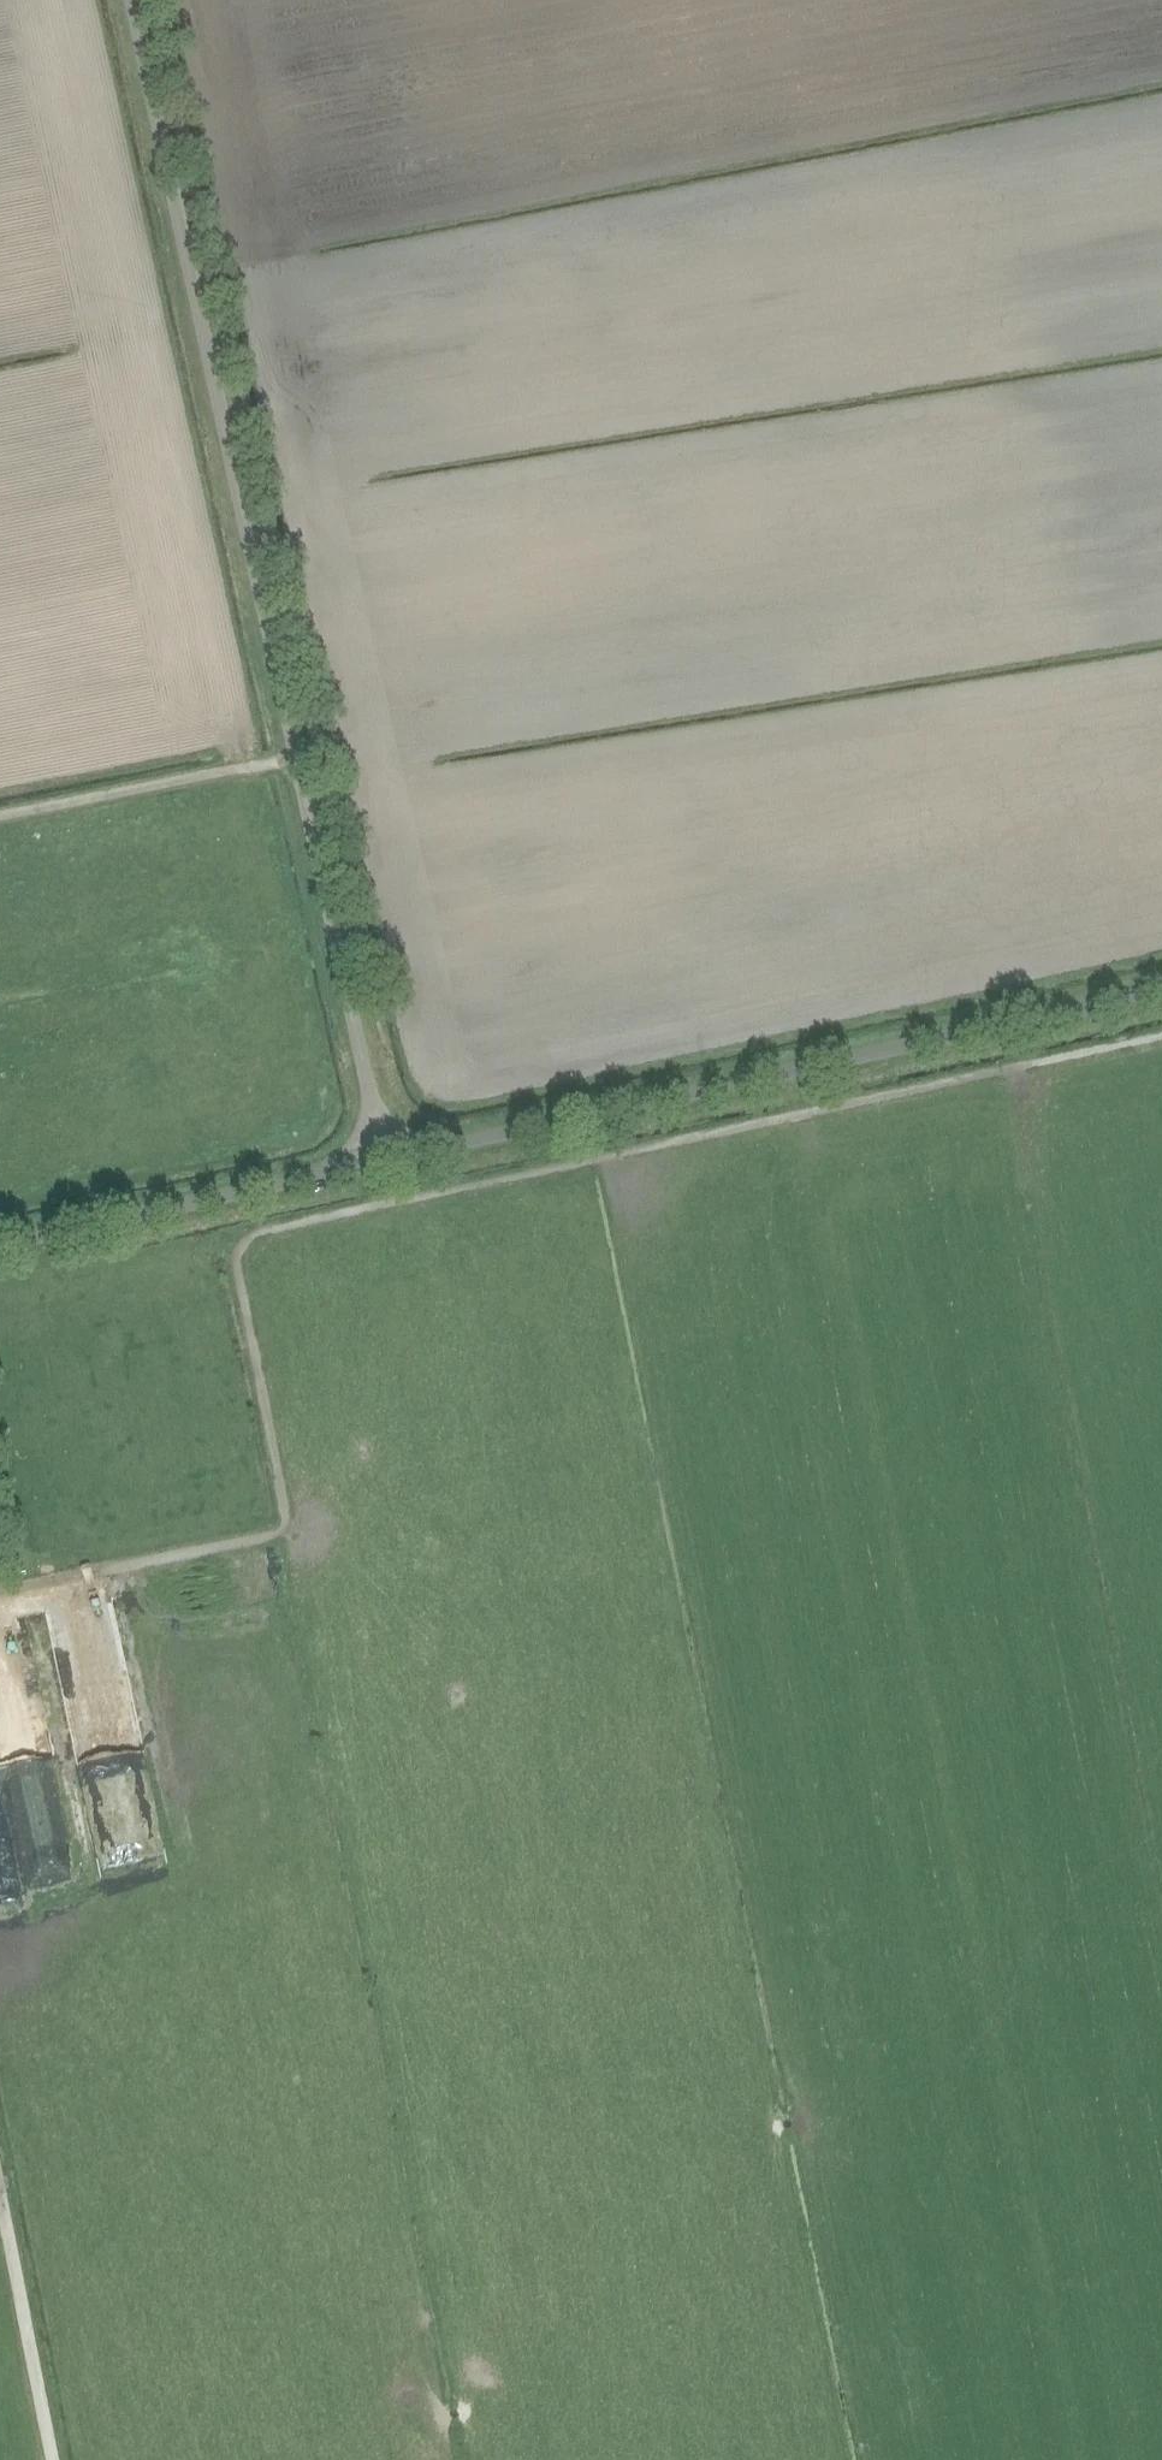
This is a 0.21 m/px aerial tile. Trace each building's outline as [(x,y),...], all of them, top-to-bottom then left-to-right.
[(28,1677),(34,1712),(47,1710),(41,1675),(28,1677)]
